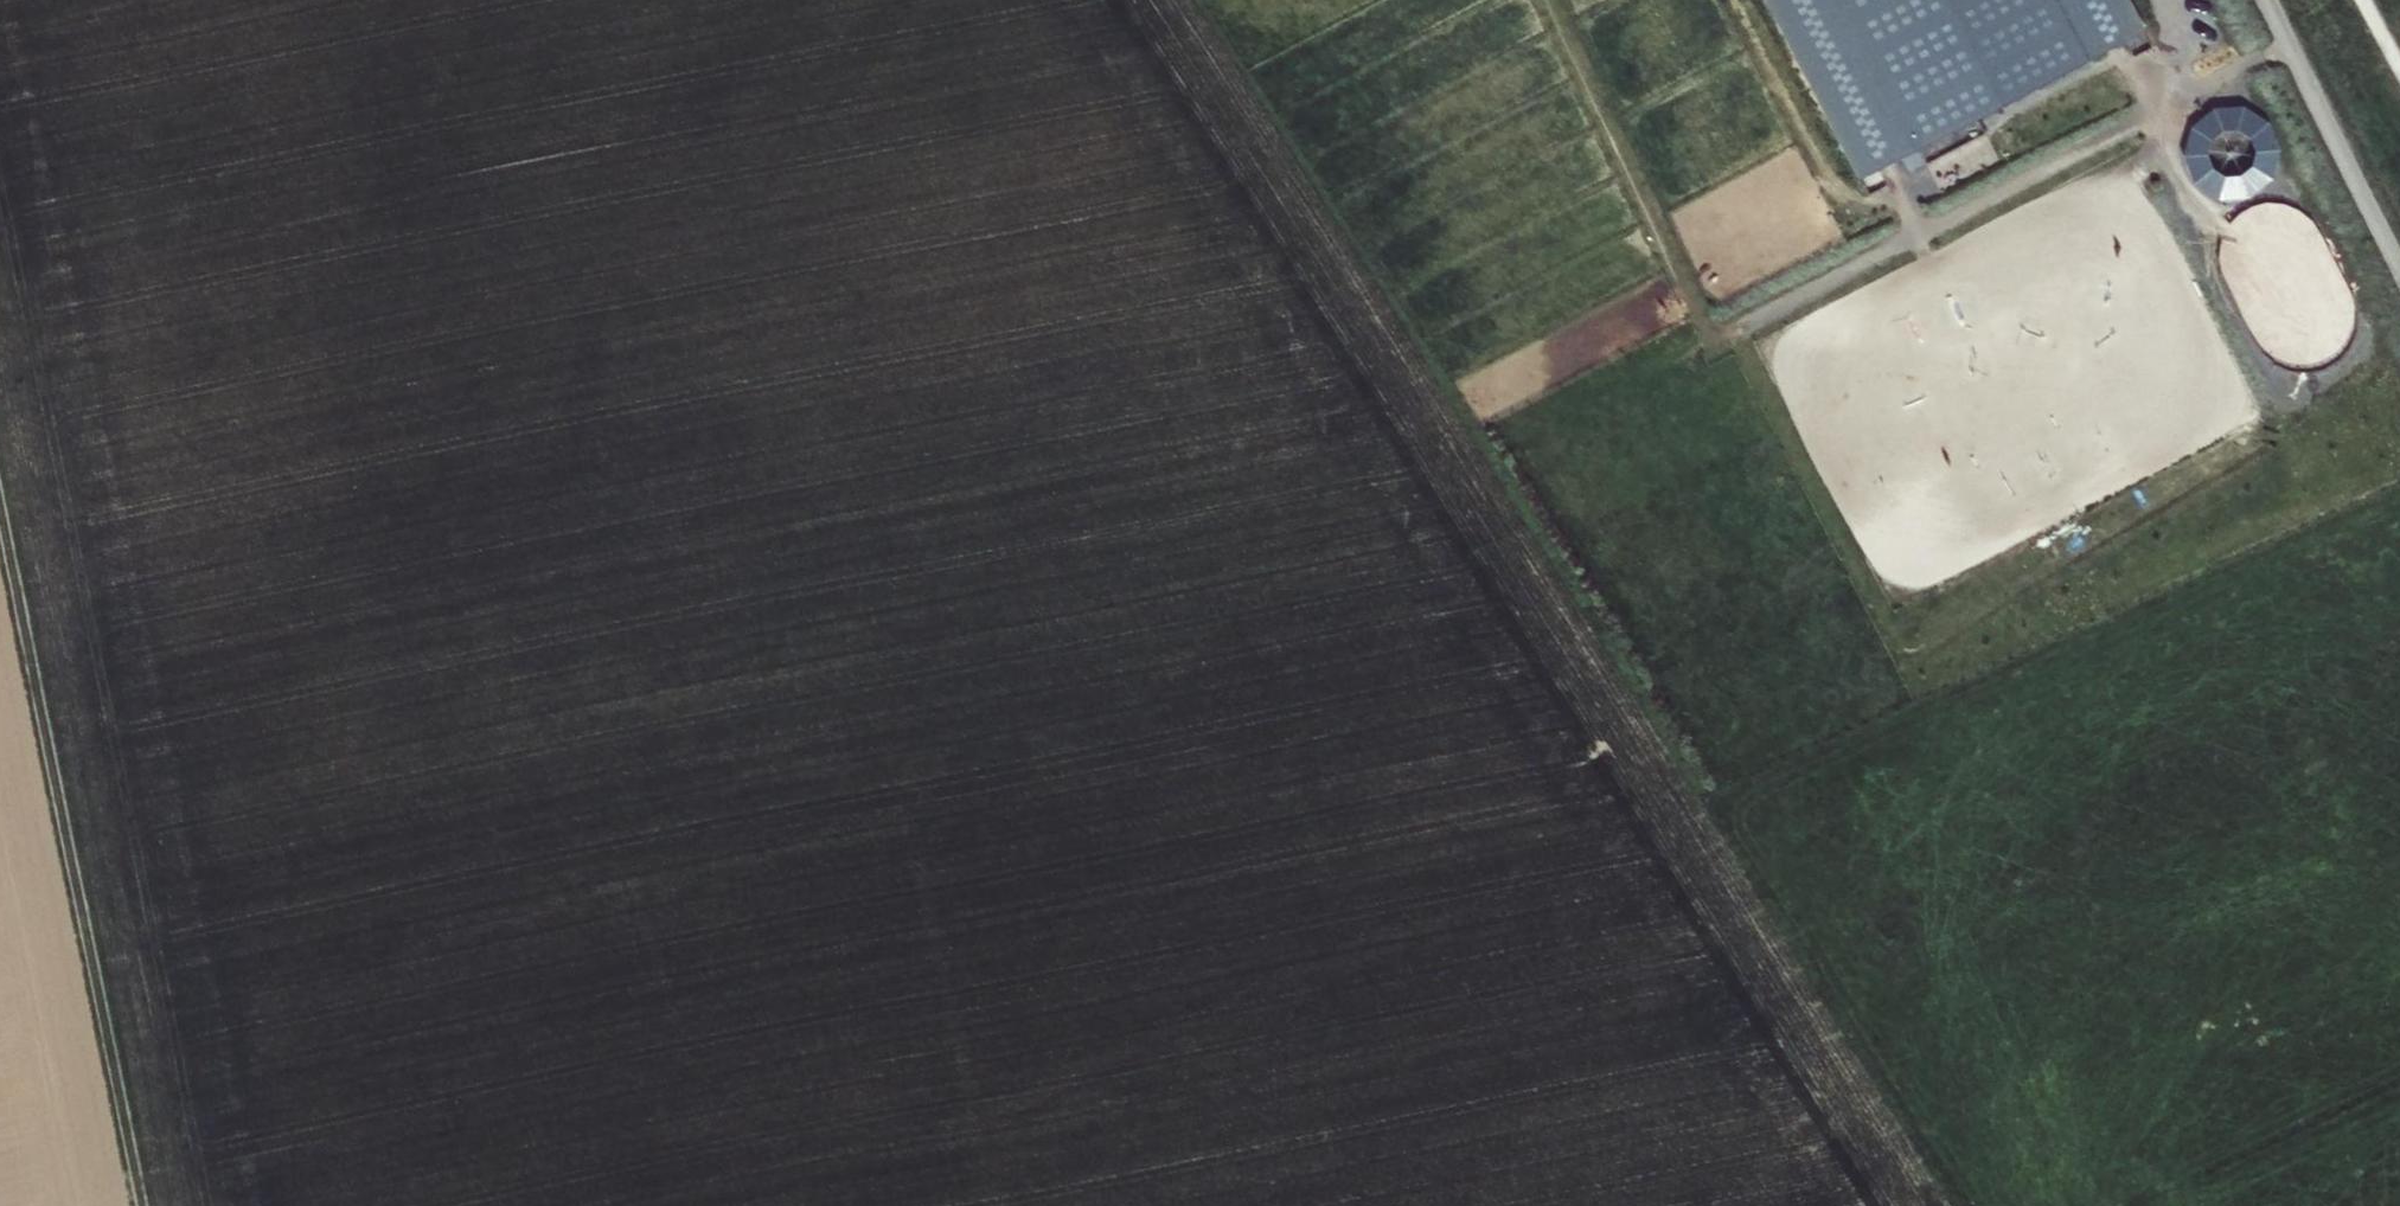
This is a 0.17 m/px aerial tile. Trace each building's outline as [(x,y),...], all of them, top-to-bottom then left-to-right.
[(1859,173),(2146,28),(2131,0),(1767,0),(1859,173)]
